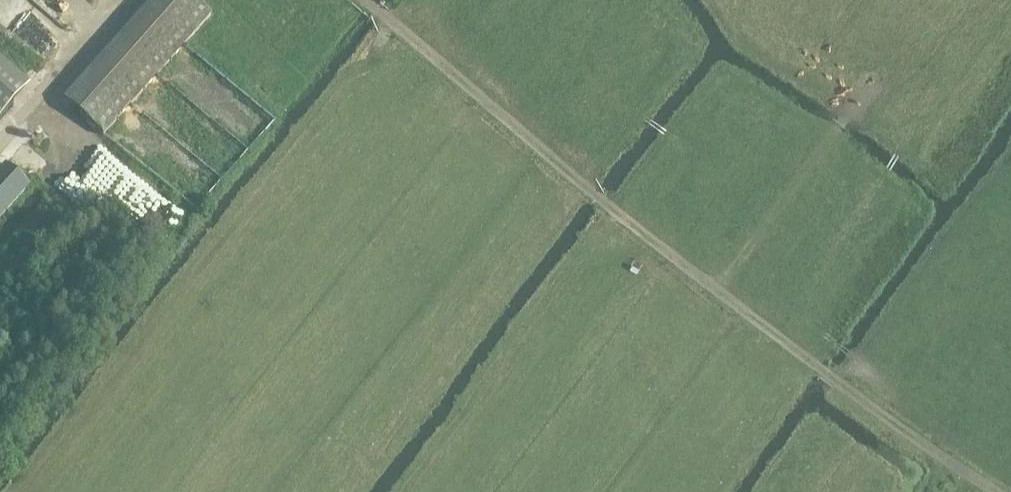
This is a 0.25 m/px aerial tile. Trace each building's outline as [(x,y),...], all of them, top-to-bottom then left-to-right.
[(211,15),(194,0),(153,0),(65,100),(104,135),(211,15)] [(0,65),(0,120),(27,90),(0,65)] [(5,163),(0,168),(0,219),(30,186),(5,163)]
